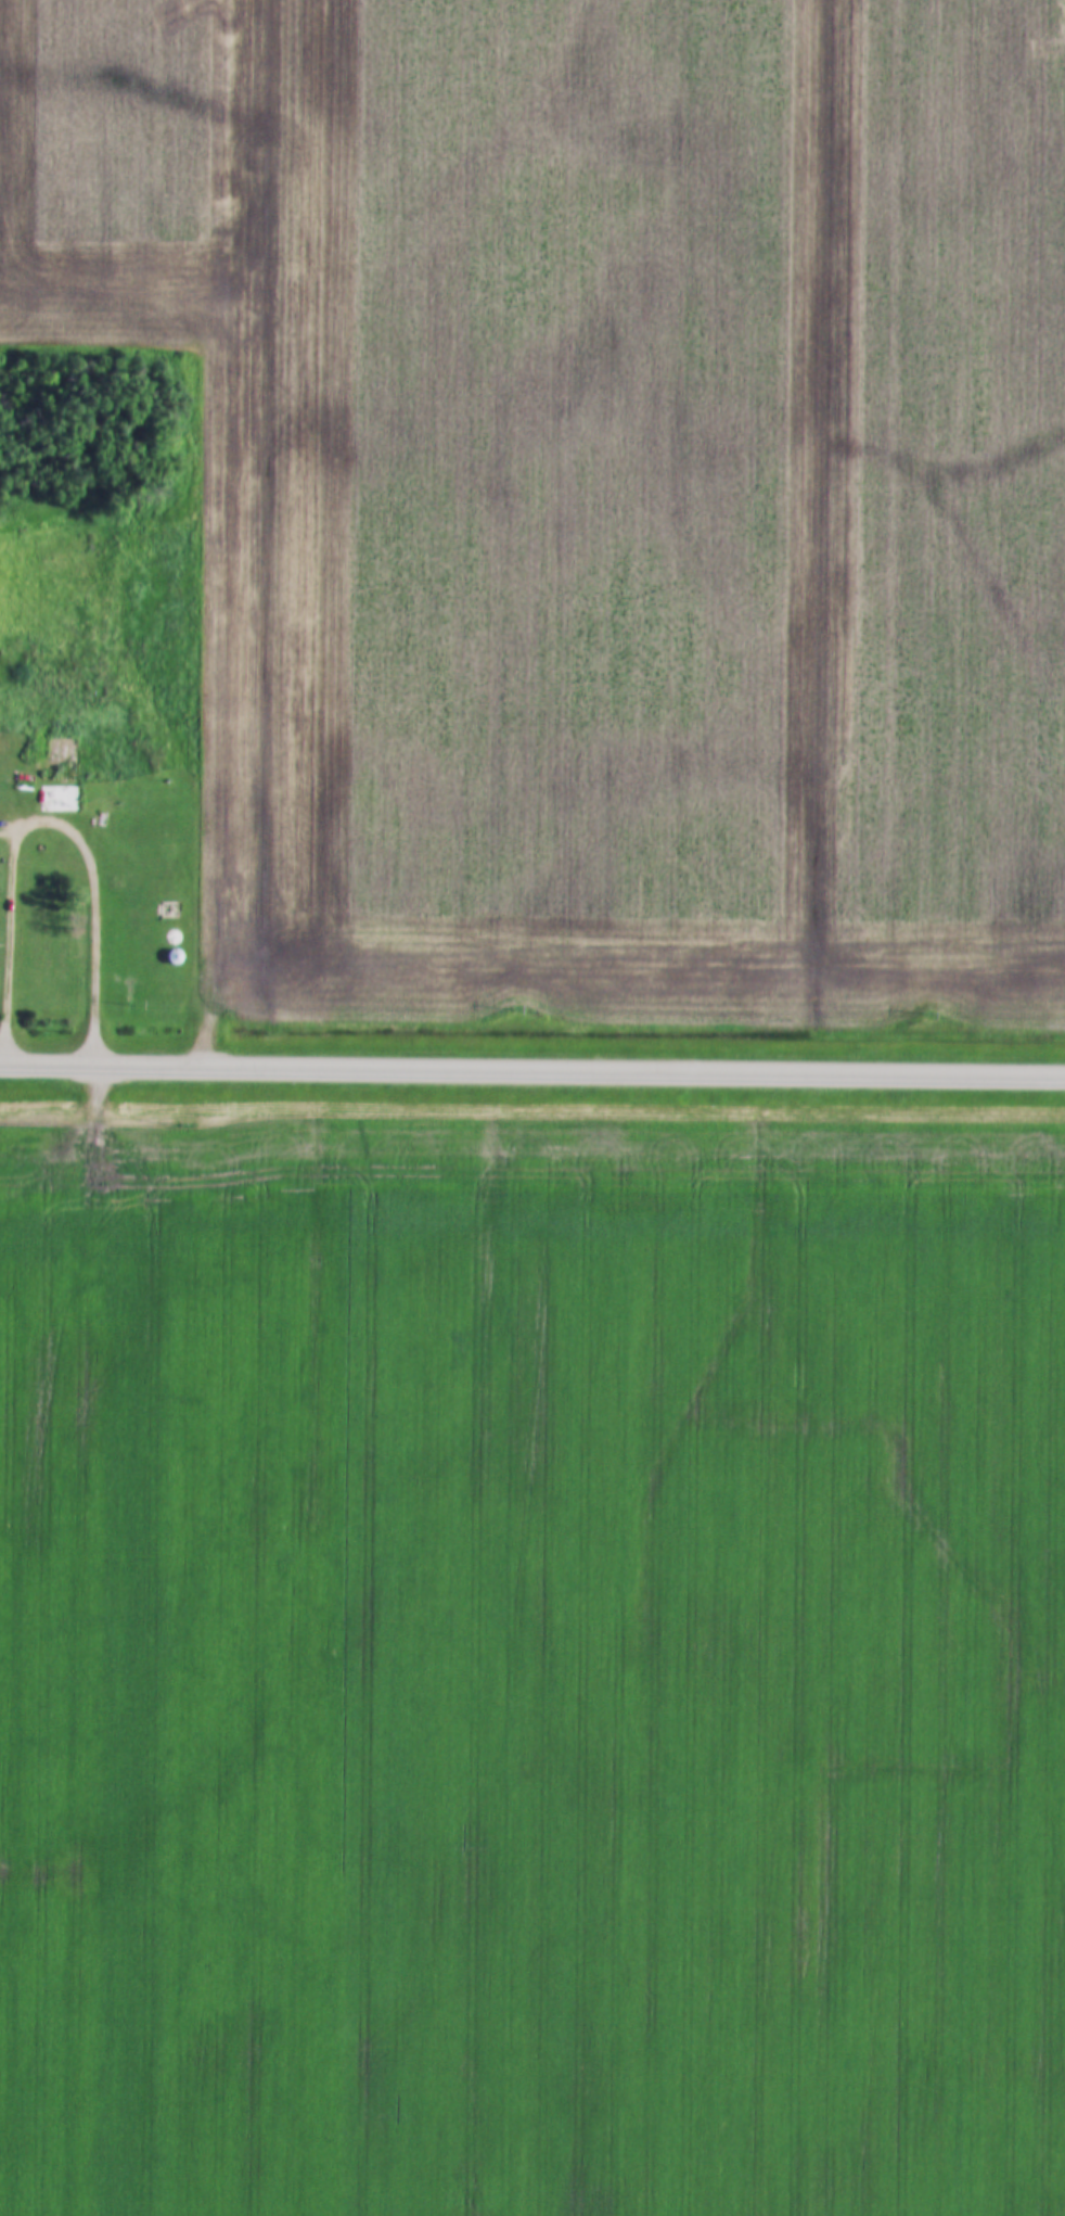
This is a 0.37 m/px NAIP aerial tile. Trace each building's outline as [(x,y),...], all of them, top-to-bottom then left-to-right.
[(75,785),(46,784),(47,738),(76,739),(75,785)] [(166,938),(166,940),(167,942),(168,944),(171,946),(174,946),(176,946),(178,945),(180,943),(181,941),(181,939),(181,937),(180,934),(178,932),(176,931),(174,931),(171,931),(168,933),(167,934),(166,938)] [(166,957),(166,959),(167,963),(168,964),(171,966),(174,966),(176,966),(178,965),(180,963),(181,960),(181,958),(181,956),(180,954),(178,952),(176,951),(174,951),(171,951),(168,953),(167,955),(166,957)]
